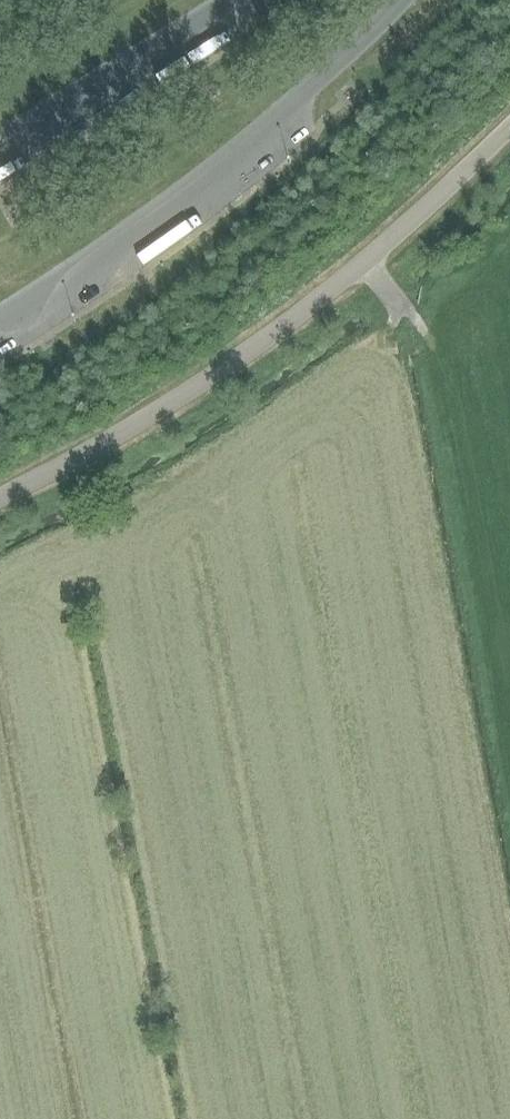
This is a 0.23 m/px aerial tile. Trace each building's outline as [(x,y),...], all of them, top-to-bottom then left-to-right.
[(187,39),(170,46),(178,67),(224,50),(218,35),(189,45),(187,39)]
